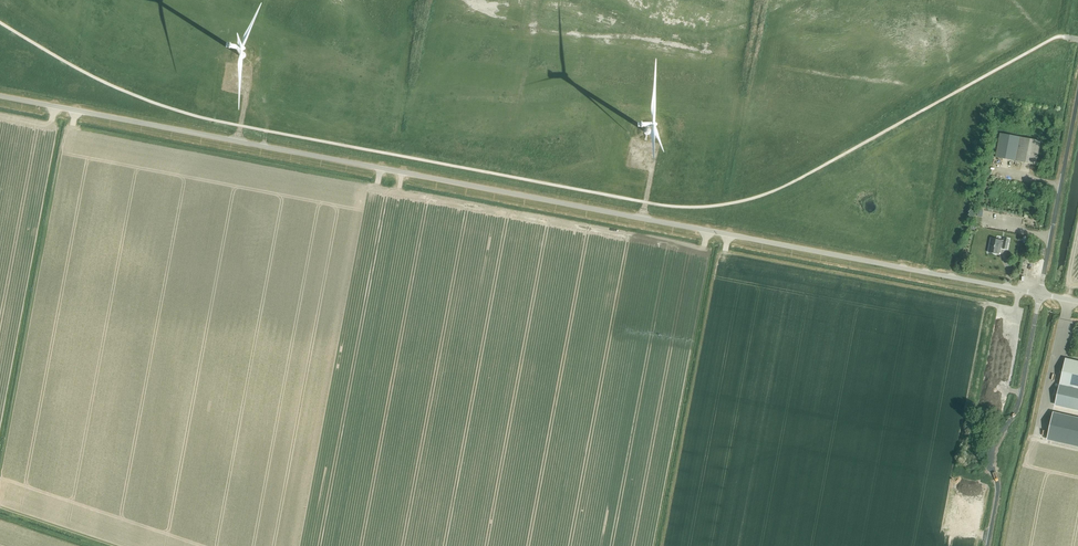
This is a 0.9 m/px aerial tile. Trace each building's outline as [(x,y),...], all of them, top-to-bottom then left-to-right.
[(996,157),(1016,161),(1021,137),(1000,133),(996,157)] [(1021,137),(1016,161),(1035,165),(1040,141),(1021,137)] [(988,252),(999,254),(1000,248),(1007,249),(1009,239),(1004,239),(1004,241),(991,238),(988,252)] [(1077,389),(1077,361),(1065,359),(1060,384),(1077,389)] [(1060,384),(1055,404),(1077,409),(1077,389),(1060,384)] [(1077,445),(1077,418),(1053,412),(1047,438),(1077,445)]
